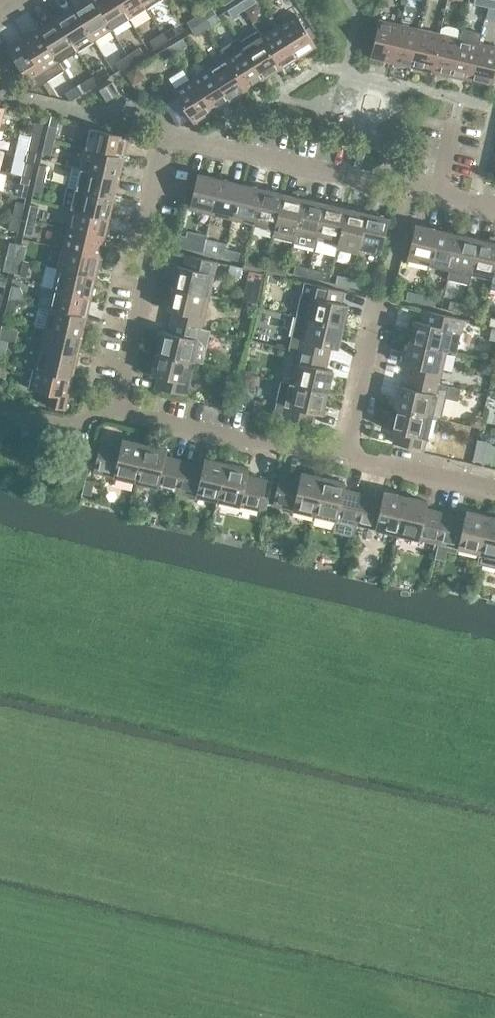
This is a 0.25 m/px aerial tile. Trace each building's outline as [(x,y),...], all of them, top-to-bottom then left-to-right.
[(93,0),(84,0),(73,7),(94,40),(111,29),(93,0)] [(117,0),(93,0),(111,29),(128,18),(117,0)] [(141,0),(117,0),(128,18),(146,7),(141,0)] [(239,2),(244,10),(256,2),(255,0),(243,0),(239,2)] [(232,17),(244,10),(239,2),(227,10),(232,17)] [(203,21),(216,14),(211,6),(199,14),(203,21)] [(94,40),(73,7),(56,18),(77,50),(94,40)] [(296,13),(278,25),(298,58),(316,46),(296,13)] [(191,29),(203,21),(199,14),(186,22),(191,29)] [(220,21),(218,17),(216,14),(203,21),(208,29),(220,21)] [(77,50),(56,18),(39,28),(59,61),(77,50)] [(391,62),(400,24),(379,19),(370,57),(391,62)] [(195,36),(208,29),(203,21),(191,29),(195,36)] [(411,66),(420,29),(400,24),(391,62),(411,66)] [(451,76),(460,38),(462,29),(442,24),(440,33),(431,71),(451,76)] [(174,25),(162,33),(166,41),(179,33),(174,25)] [(281,68),(298,58),(278,25),(260,35),(281,68)] [(64,69),(59,61),(39,28),(10,46),(36,87),(64,69)] [(431,71),(440,33),(420,29),(411,66),(431,71)] [(471,80),(479,42),(482,33),(462,29),(460,38),(451,76),(471,80)] [(263,79),(281,68),(260,35),(257,30),(240,41),(263,79)] [(154,48),(166,41),(162,33),(150,41),(154,48)] [(187,45),(183,38),(170,45),(175,53),(187,45)] [(246,90),(263,79),(240,41),(239,39),(221,50),(226,57),(246,90)] [(479,42),(471,80),(491,85),(494,70),(494,46),(479,42)] [(162,60),(175,53),(170,45),(158,53),(162,60)] [(140,47),(127,55),(132,62),(144,54),(140,47)] [(119,70),(132,62),(127,55),(115,62),(119,70)] [(229,101),(246,90),(226,57),(208,68),(229,101)] [(212,111),(229,101),(208,68),(191,79),(212,111)] [(97,84),(110,76),(105,69),(93,76),(97,84)] [(85,91),(97,84),(93,76),(80,84),(85,91)] [(193,123),(212,111),(191,79),(173,90),(193,123)] [(103,103),(119,93),(112,81),(96,92),(103,103)] [(34,122),(31,136),(40,138),(43,124),(34,122)] [(49,125),(45,139),(54,141),(57,127),(49,125)] [(90,128),(86,148),(123,157),(128,136),(90,128)] [(36,152),(40,138),(31,136),(28,150),(36,152)] [(51,155),(54,141),(45,139),(42,153),(51,155)] [(119,177),(123,157),(86,148),(81,168),(119,177)] [(25,161),(22,176),(30,178),(34,163),(25,161)] [(39,165),(36,179),(45,181),(48,167),(39,165)] [(114,197),(119,177),(81,168),(72,166),(67,186),(114,197)] [(211,214),(219,179),(198,173),(189,209),(211,214)] [(27,192),(30,178),(22,176),(19,190),(27,192)] [(41,195),(45,181),(36,179),(33,193),(41,195)] [(232,219),(240,183),(219,179),(211,214),(232,219)] [(253,224),(261,188),(240,183),(232,219),(253,224)] [(110,217),(114,197),(67,186),(63,206),(72,208),(110,217)] [(274,229),(282,193),(261,188),(253,224),(274,229)] [(294,241),(303,198),(305,191),(296,189),(295,196),(282,193),(274,229),(273,236),(294,241)] [(314,248),(316,238),(325,203),(303,198),(294,241),(293,243),(314,248)] [(16,201),(13,215),(21,217),(24,203),(16,201)] [(337,243),(346,208),(325,203),(316,238),(337,243)] [(30,204),(27,218),(35,221),(39,206),(30,204)] [(105,237),(110,217),(72,208),(67,228),(105,237)] [(358,252),(359,248),(367,213),(346,208),(337,243),(337,247),(358,252)] [(389,218),(367,213),(359,248),(380,253),(389,218)] [(18,231),(21,217),(13,215),(9,229),(18,231)] [(32,235),(35,221),(27,218),(24,233),(32,235)] [(429,264),(437,229),(415,224),(407,259),(429,264)] [(100,256),(105,237),(67,228),(63,248),(100,256)] [(450,269),(458,234),(437,229),(429,264),(450,269)] [(469,284),(471,274),(479,239),(458,234),(450,269),(448,279),(469,284)] [(494,266),(494,235),(493,235),(491,242),(479,239),(471,274),(492,279),(494,266)] [(202,252),(205,244),(190,241),(188,249),(202,252)] [(15,258),(18,244),(10,242),(6,256),(15,258)] [(27,246),(18,244),(15,258),(23,260),(27,246)] [(223,257),(225,249),(211,245),(209,254),(223,257)] [(96,277),(100,256),(63,248),(58,268),(96,277)] [(239,252),(225,249),(223,257),(237,260),(239,252)] [(176,265),(171,287),(209,295),(217,262),(186,255),(192,257),(190,268),(176,265)] [(11,272),(15,258),(6,256),(3,270),(11,272)] [(20,274),(23,260),(15,258),(11,272),(20,274)] [(264,273),(266,264),(252,261),(250,270),(264,273)] [(228,263),(226,275),(240,278),(242,268),(243,267),(228,263)] [(280,268),(266,264),(264,273),(278,276),(280,268)] [(307,277),(309,268),(295,265),(293,273),(307,277)] [(91,297),(96,277),(58,268),(53,288),(91,297)] [(323,271),(309,268),(307,277),(322,280),(323,271)] [(349,286),(351,278),(337,275),(335,283),(349,286)] [(366,281),(351,278),(349,286),(364,290),(366,281)] [(341,303),(343,291),(304,282),(296,315),(343,326),(348,304),(341,303)] [(12,284),(8,299),(17,301),(20,286),(12,284)] [(201,328),(209,295),(171,287),(166,308),(179,312),(177,322),(171,321),(201,328)] [(86,317),(91,297),(53,288),(49,308),(86,317)] [(420,303),(422,294),(408,291),(406,300),(420,303)] [(436,298),(422,294),(420,303),(434,306),(436,298)] [(14,315),(17,301),(8,299),(5,313),(14,315)] [(462,313),(464,304),(450,301),(448,309),(462,313)] [(474,306),(464,304),(462,313),(472,315),(474,306)] [(82,337),(86,317),(49,308),(39,306),(34,326),(44,328),(82,337)] [(463,319),(423,310),(421,321),(414,320),(409,342),(446,350),(455,353),(463,319)] [(338,348),(343,326),(296,315),(288,348),(297,350),(328,357),(331,347),(338,348)] [(209,330),(201,328),(171,321),(171,322),(169,332),(161,330),(156,352),(194,361),(201,363),(209,330)] [(0,335),(0,339),(8,340),(11,326),(2,324),(0,335)] [(77,356),(82,337),(44,328),(39,348),(77,356)] [(439,383),(446,350),(409,342),(404,364),(411,365),(408,376),(439,383)] [(72,376),(77,356),(39,348),(35,368),(72,376)] [(326,368),(328,357),(297,350),(290,383),(328,392),(333,370),(326,368)] [(186,394),(194,361),(156,352),(151,374),(164,377),(162,388),(155,386),(155,387),(186,394)] [(478,372),(493,376),(494,366),(494,362),(482,358),(478,372)] [(65,409),(72,376),(35,368),(30,388),(49,393),(46,404),(65,409)] [(448,385),(439,383),(408,376),(406,387),(399,385),(393,407),(431,416),(440,418),(448,385)] [(322,414),(328,392),(290,383),(281,381),(273,414),(313,424),(315,412),(322,414)] [(236,392),(233,408),(243,410),(247,395),(236,392)] [(423,449),(431,416),(393,407),(388,429),(395,431),(393,442),(423,449)] [(470,417),(468,425),(480,428),(482,416),(475,414),(470,417)] [(136,481),(144,443),(122,438),(121,445),(101,441),(94,471),(136,481)] [(177,491),(184,460),(164,456),(166,449),(144,443),(136,481),(177,491)] [(475,450),(472,460),(487,463),(489,453),(475,450)] [(218,500),(226,463),(205,457),(203,464),(184,460),(177,491),(218,500)] [(248,468),(226,463),(218,500),(260,510),(267,479),(247,475),(248,468)] [(315,514),(323,477),(301,472),(300,479),(280,474),(273,505),(315,514)] [(356,524),(363,493),(344,489),(345,482),(323,477),(315,514),(356,524)] [(397,534),(406,496),(384,491),(382,498),(363,493),(356,524),(397,534)] [(438,543),(445,512),(426,508),(428,501),(406,496),(397,534),(438,543)] [(479,553),(488,515),(466,510),(465,517),(445,512),(438,543),(479,553)] [(488,515),(479,553),(494,556),(494,517),(488,515)]
